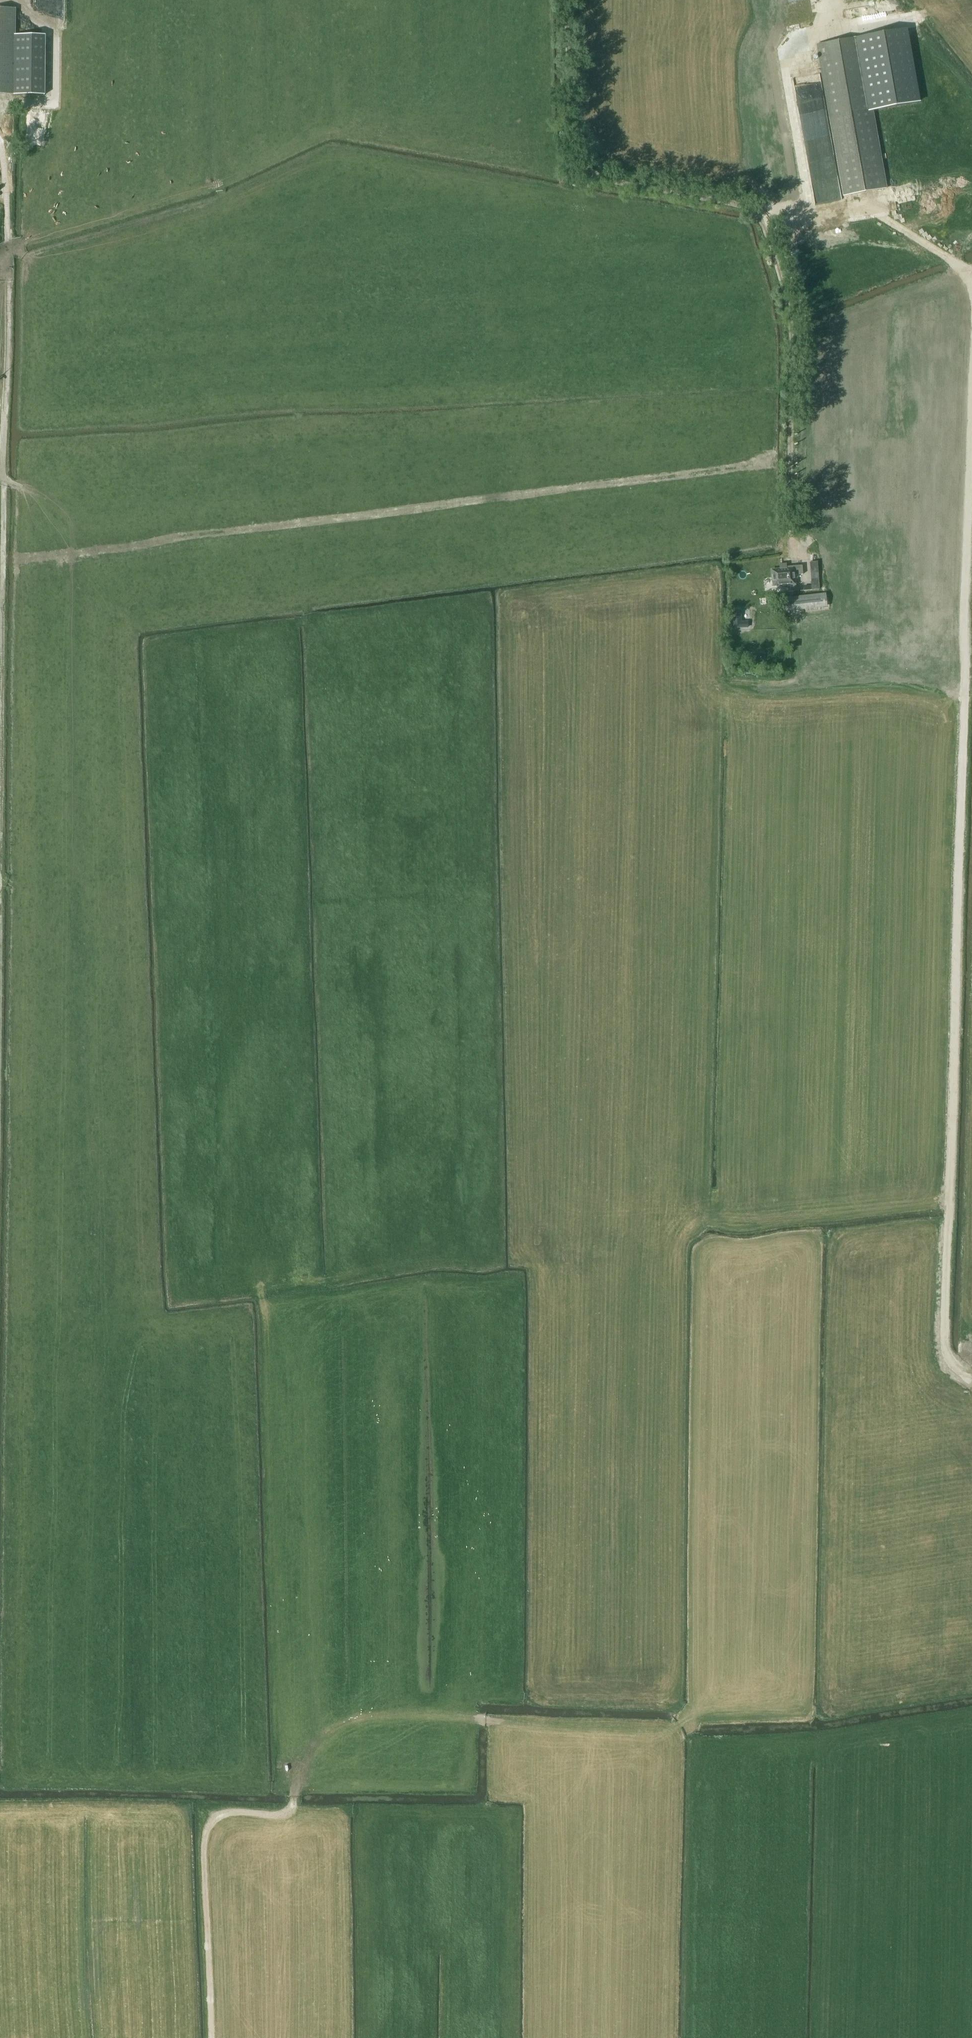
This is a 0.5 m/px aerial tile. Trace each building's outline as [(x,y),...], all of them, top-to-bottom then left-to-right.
[(14,94),(44,94),(45,35),(15,35),(15,8),(0,8),(0,94),(14,94)] [(905,29),(817,46),(845,197),(888,190),(873,111),(918,102),(905,29)] [(818,559),(811,560),(813,587),(819,587),(818,574),(819,574),(818,559)] [(787,567),(787,563),(779,564),(779,567),(778,567),(778,570),(772,570),(773,586),(788,585),(788,589),(795,588),(794,574),(802,574),(802,565),(792,565),(792,566),(787,567)] [(803,595),(802,589),(794,590),(795,596),(783,597),(785,609),(840,602),(839,591),(803,595)]
